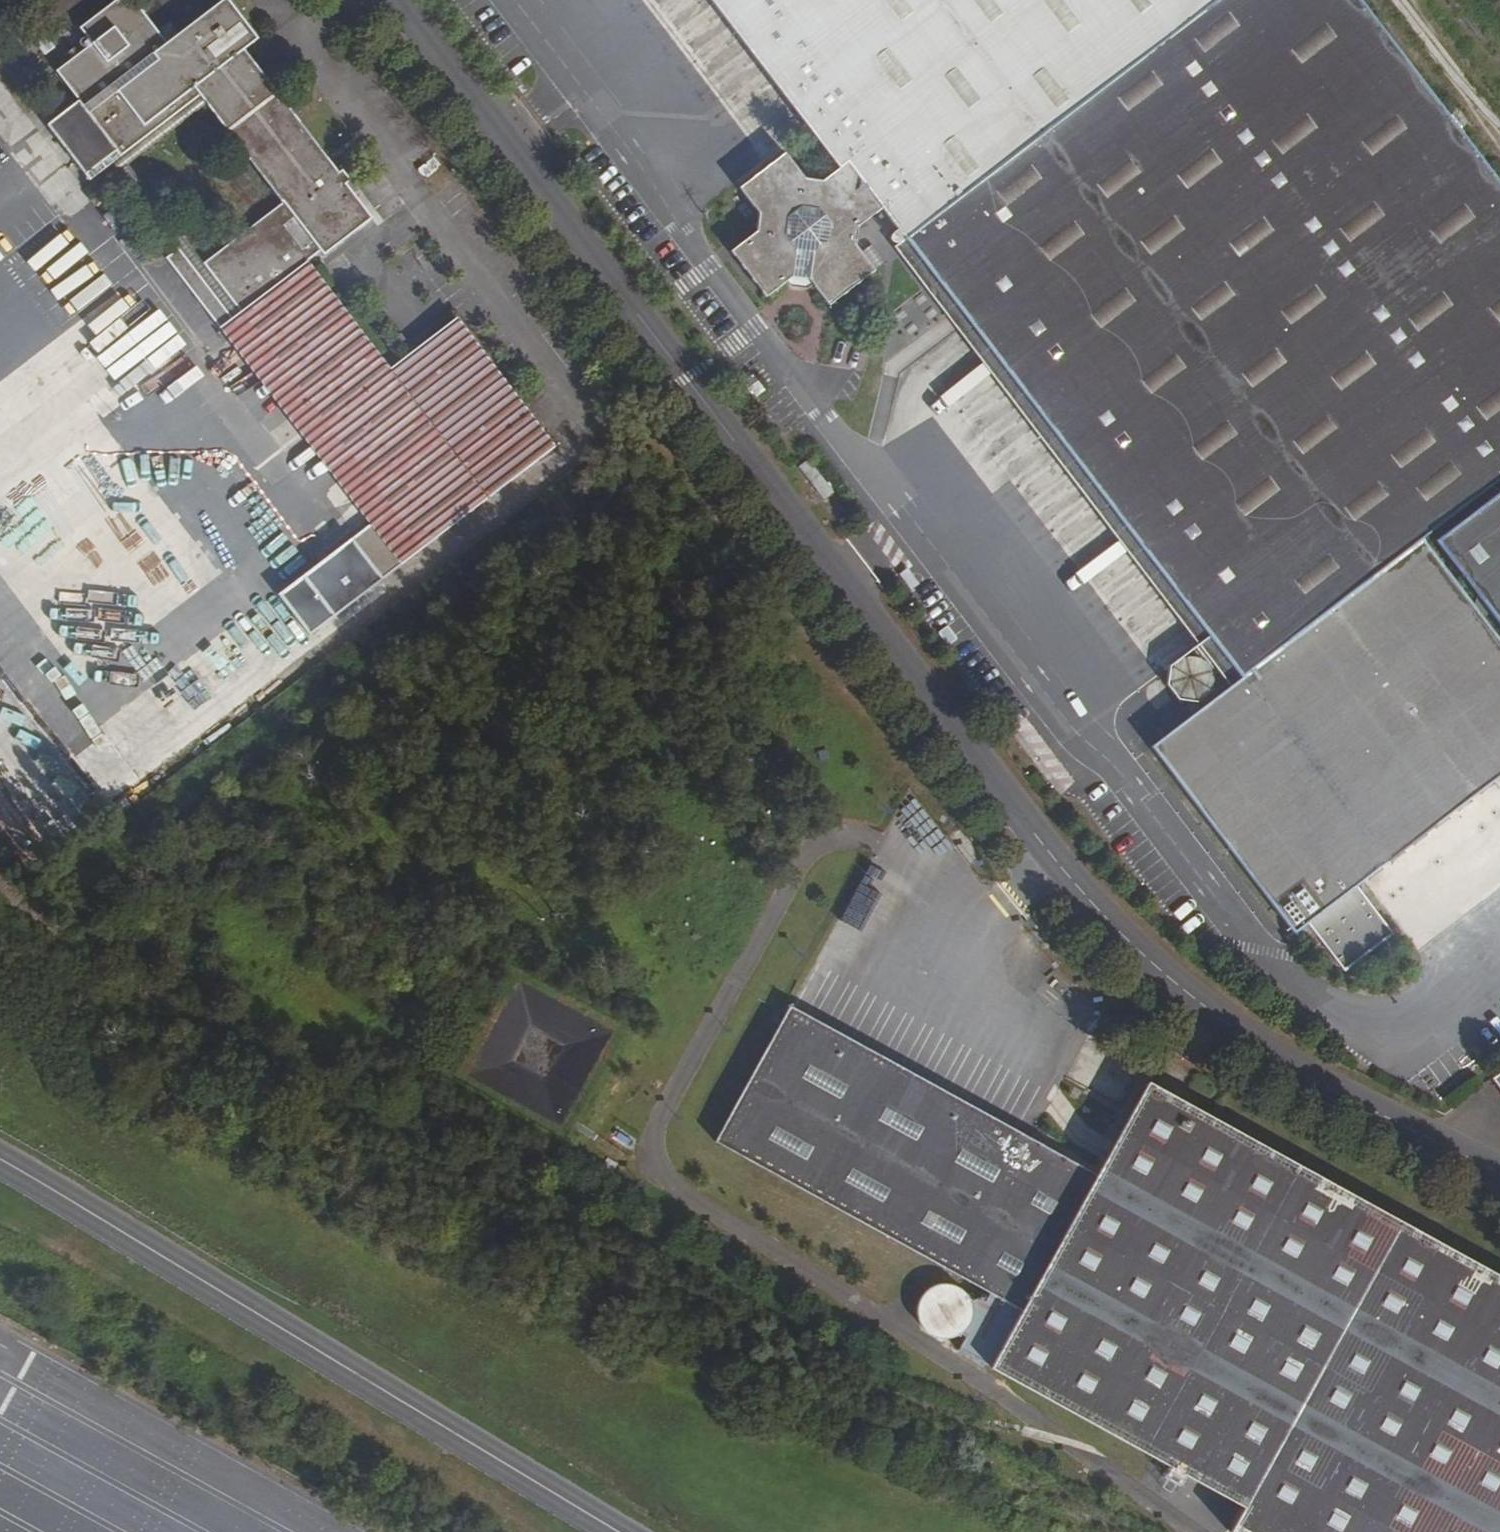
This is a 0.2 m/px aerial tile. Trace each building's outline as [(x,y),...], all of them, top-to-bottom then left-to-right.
[(48,125),(90,180),(201,95),(208,104),(283,203),(203,264),(240,311),(296,384),(288,391),(332,447),(340,442),(392,509),(304,577),(335,617),(555,448),(456,318),(389,370),(306,263),(321,251),(324,255),(372,219),(346,185),(351,181),(342,170),(338,173),(244,50),(258,39),(228,0),(223,0),(167,44),(133,0),(117,0),(80,28),(92,44),(57,71),(79,101),(48,125)] [(848,162),(839,169),(823,180),(806,179),(786,154),(740,187),(759,213),(757,231),(731,251),(766,297),(792,277),(809,278),(830,305),(875,270),(856,245),(858,227),(883,209),(906,238),(1049,426),(1450,120),(1359,0),(724,0),(848,162)] [(201,95),(122,156),(128,165),(208,104),(201,95)] [(1499,479),(1499,185),(1450,120),(1049,426),(1242,678),(1244,676),(1423,540),(1422,539),(1499,479)] [(128,165),(119,172),(179,249),(225,309),(231,318),(240,311),(203,264),(128,165)] [(170,256),(216,316),(225,309),(179,249),(170,256)] [(225,309),(216,316),(222,325),(231,318),(225,309)] [(808,459),(799,467),(824,500),(833,492),(808,459)] [(1435,541),(1499,625),(1499,491),(1435,541)] [(1423,540),(1244,676),(1242,678),(1151,747),(1295,933),(1308,924),(1344,971),(1393,933),(1357,886),(1499,776),(1499,641),(1423,540)] [(1169,698),(1200,705),(1207,676),(1176,669),(1169,698)] [(61,744),(102,802),(141,775),(138,771),(202,727),(182,697),(166,708),(153,690),(88,735),(83,729),(61,744)] [(562,1122),(611,1027),(518,979),(481,1048),(502,1059),(501,1060),(508,1064),(501,1077),(509,1081),(503,1091),(562,1122)] [(1148,1082),(1096,1176),(1045,1147),(1037,1160),(782,1020),(714,1142),(1021,1312),(990,1369),(1242,1509),(1230,1531),(1499,1531),(1499,1276),(1148,1082)] [(1490,1079),(1499,1093),(1499,1072),(1490,1079)]
